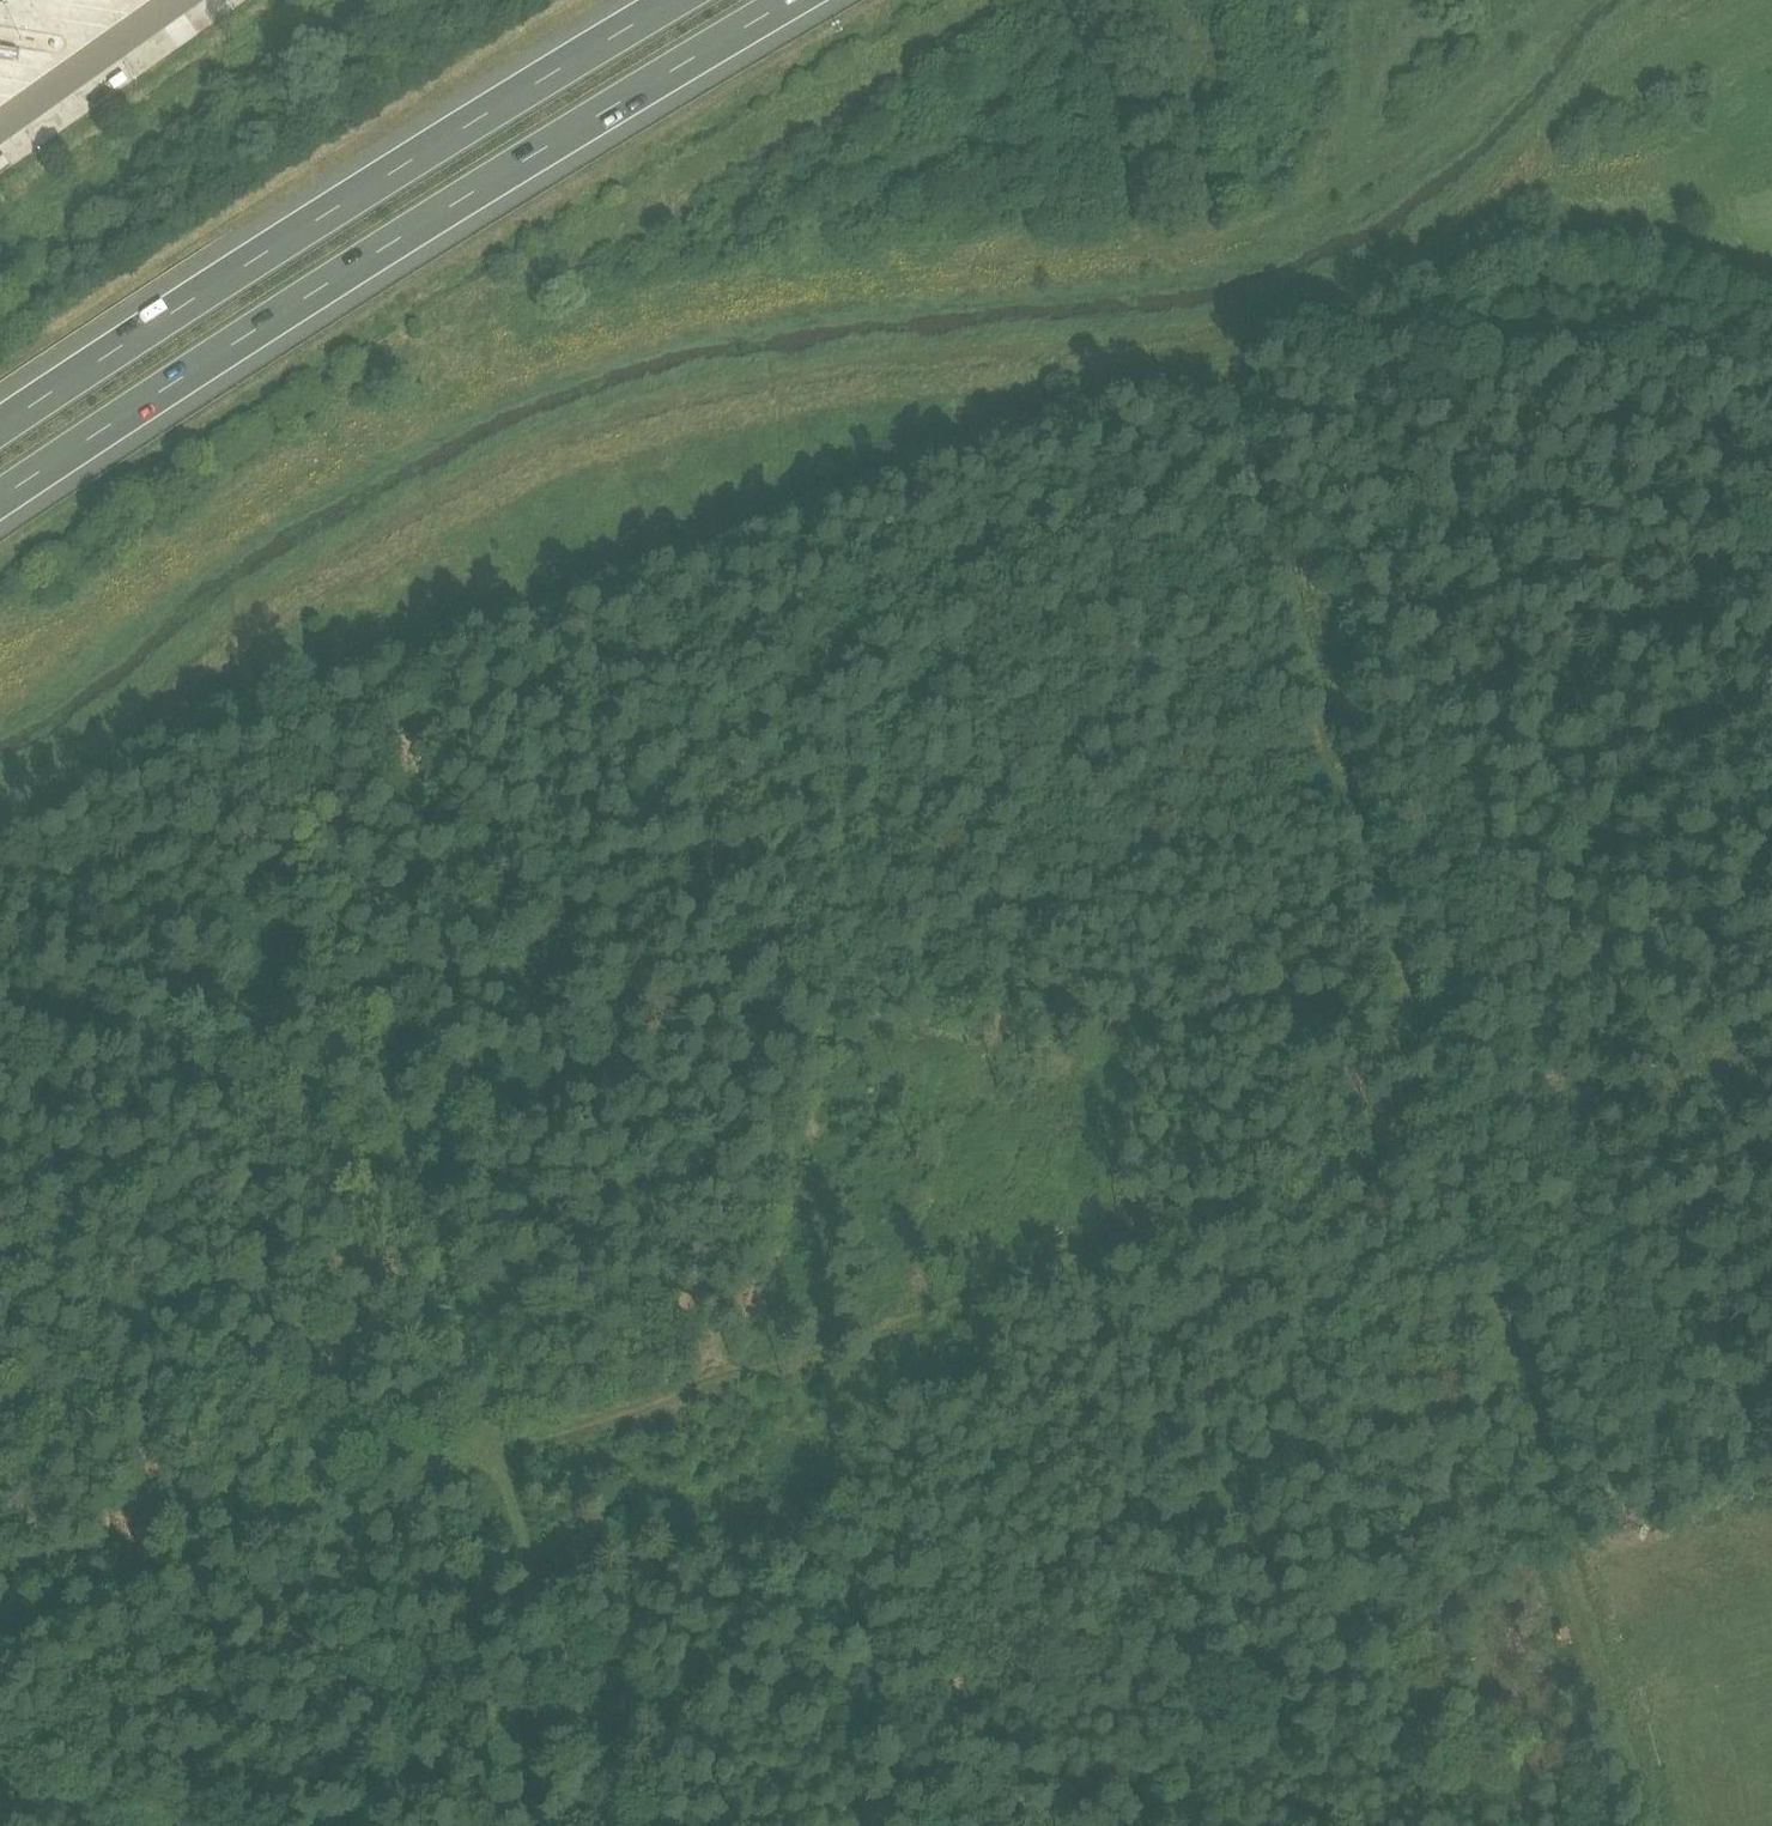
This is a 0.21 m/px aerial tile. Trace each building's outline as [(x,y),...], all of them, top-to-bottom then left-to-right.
[(42,66),(45,52),(0,42),(0,57),(42,66)]
